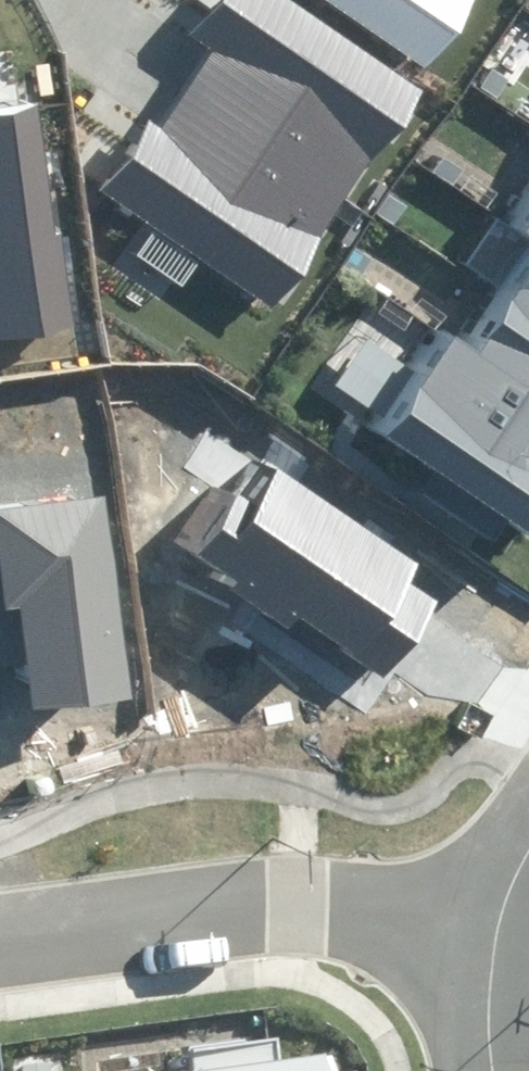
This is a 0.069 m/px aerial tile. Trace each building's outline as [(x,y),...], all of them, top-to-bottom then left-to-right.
[(273,309),(425,98),(288,0),(214,0),(193,30),(211,43),(105,190),(273,309)] [(424,69),(472,0),(323,0),(424,69)] [(75,325),(39,103),(0,109),(0,336),(75,325)] [(345,417),(403,457),(378,493),(457,547),(528,444),(528,153),(345,417)] [(296,615),(381,676),(437,598),(410,578),(418,567),(283,471),(258,506),(241,494),(201,549),(238,575),(228,589),(285,630),(296,615)] [(32,708),(128,695),(101,498),(0,512),(0,667),(26,663),(32,708)] [(304,1056),(263,1062),(259,1036),(180,1047),(183,1067),(152,1070),(306,1070),(304,1056)]
